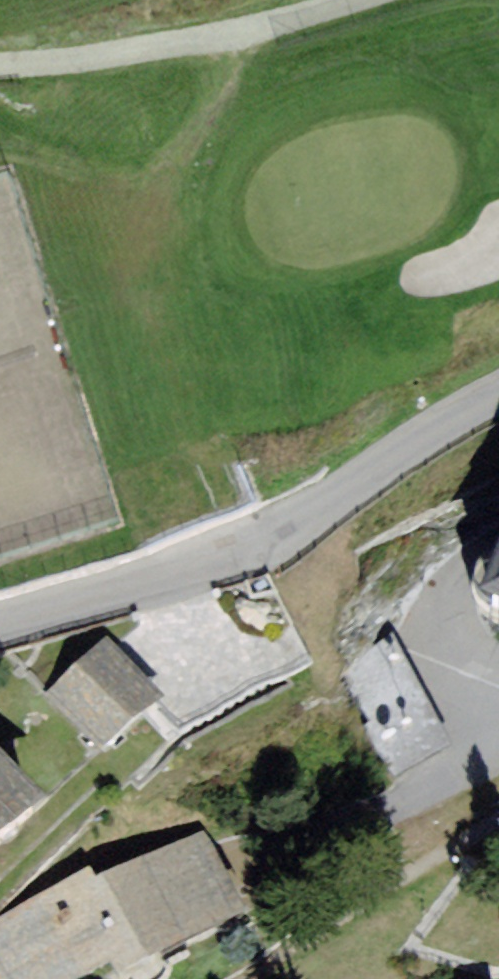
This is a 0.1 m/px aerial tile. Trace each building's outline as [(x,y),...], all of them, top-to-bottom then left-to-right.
[(480,618),(498,626),(498,567),(480,618)] [(453,754),(397,642),(357,662),(413,774),(453,754)] [(115,650),(51,709),(112,775),(176,717),(115,650)] [(0,750),(0,849),(50,805),(0,750)] [(0,922),(0,964),(7,978),(143,978),(256,925),(207,823),(0,922)]
